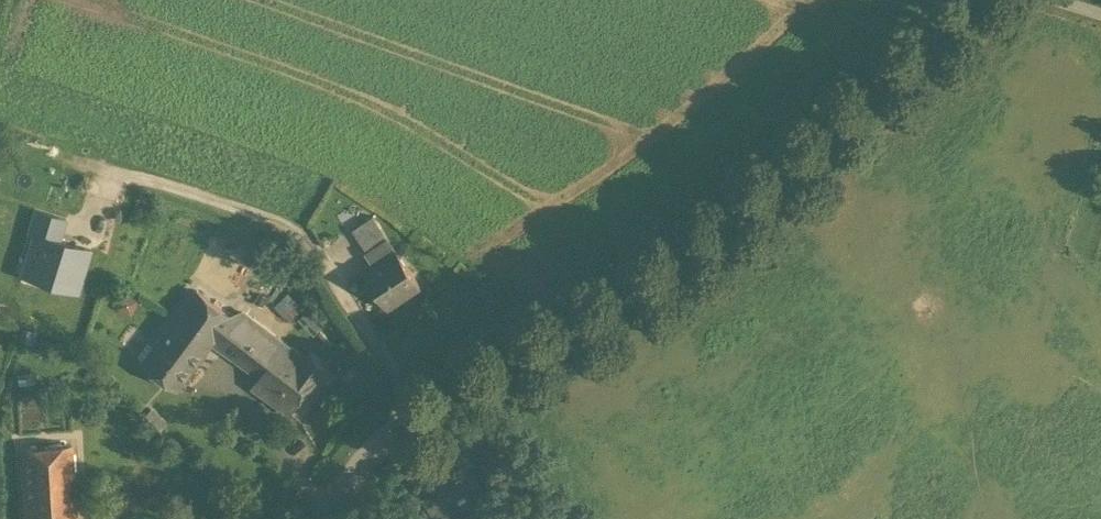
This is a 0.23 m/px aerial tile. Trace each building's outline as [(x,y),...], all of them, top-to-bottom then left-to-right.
[(34,230),(60,238),(67,216),(34,206),(27,230),(34,232),(34,230)] [(368,249),(389,238),(374,214),(354,228),(368,249)] [(21,272),(78,289),(91,248),(60,238),(34,230),(34,232),(21,272)] [(368,249),(366,251),(375,266),(365,272),(387,304),(420,282),(399,251),(389,238),(368,249)] [(231,315),(198,292),(144,365),(179,391),(214,343),(231,315)] [(241,310),(231,315),(214,343),(262,377),(287,344),(241,310)] [(308,360),(287,344),(262,377),(253,389),(289,418),(328,369),(312,354),(308,360)] [(73,444),(22,449),(24,481),(75,477),(73,444)] [(472,463),(421,496),(433,516),(467,492),(469,495),(487,485),(472,463)] [(75,477),(24,481),(26,518),(78,518),(75,477)]
